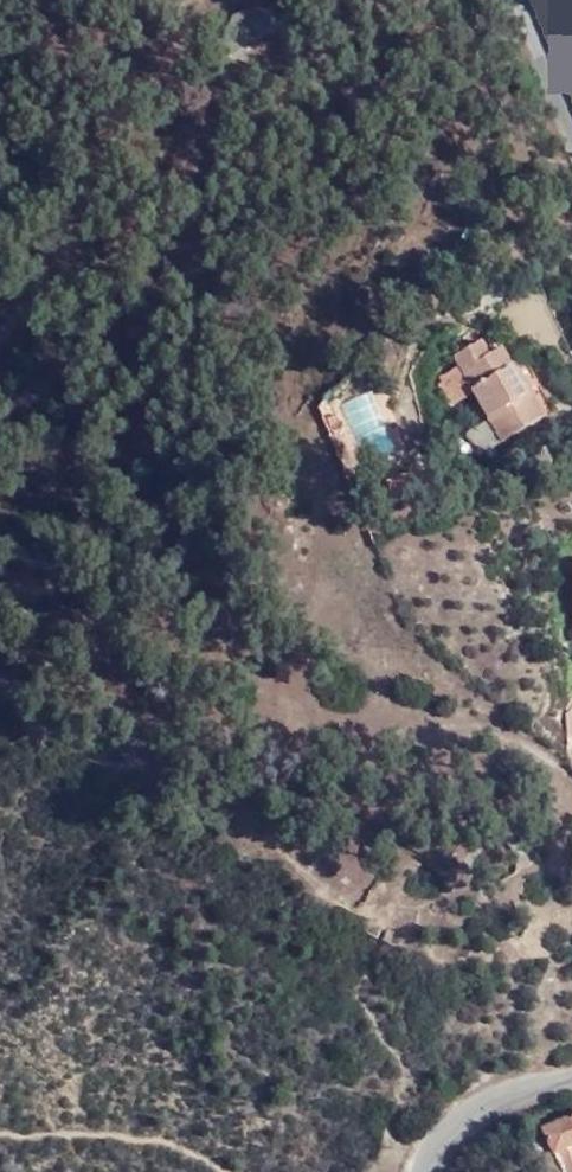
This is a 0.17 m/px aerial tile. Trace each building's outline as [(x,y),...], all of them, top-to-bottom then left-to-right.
[(473,323),(446,337),(458,358),(494,423),(539,397),(510,344),(504,347),(493,330),(482,336),(473,323)] [(458,358),(446,337),(422,352),(426,361),(443,365),(458,358)] [(344,420),(350,418),(348,406),(339,408),(344,420)] [(561,743),(569,749),(571,746),(571,683),(563,690),(561,743)] [(553,1115),(571,1161),(571,1107),(553,1115)]
